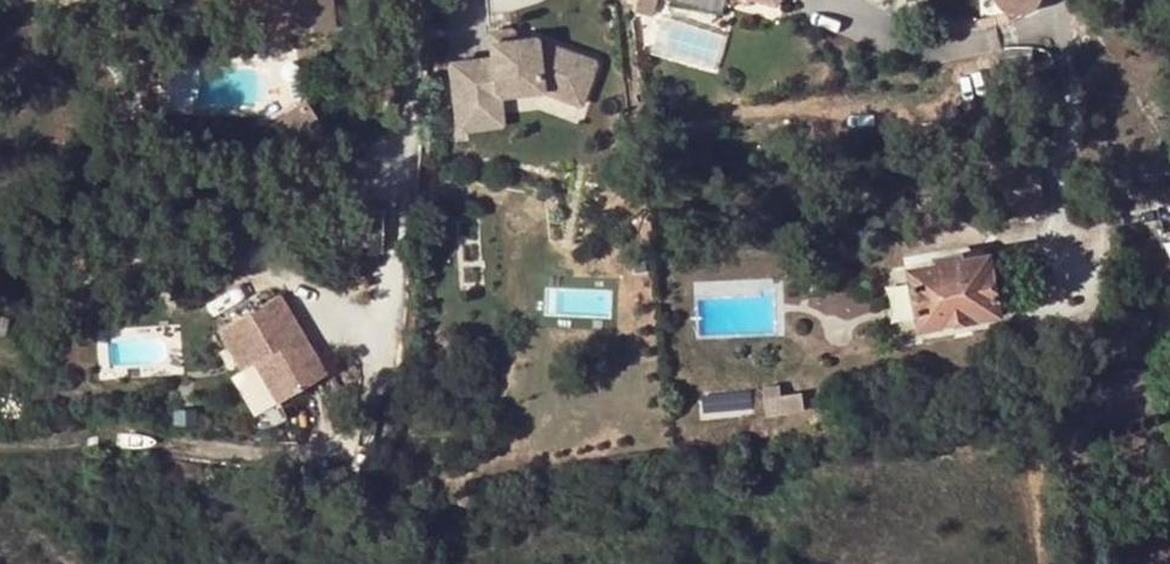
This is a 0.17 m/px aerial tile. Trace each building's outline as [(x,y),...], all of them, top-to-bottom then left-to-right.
[(292,12),(335,13),(335,0),(293,0),(292,12)] [(636,14),(656,20),(661,0),(640,0),(636,14)] [(783,9),(786,0),(751,0),(783,9)] [(993,2),(996,7),(1000,11),(1005,14),(1010,16),(1016,17),(1022,16),(1027,15),(1032,12),(1036,8),(1040,3),(1041,0),(992,0),(993,2)] [(335,13),(292,12),(292,36),(334,37),(335,13)] [(516,30),(492,31),(493,46),(506,44),(518,43),(516,30)] [(506,44),(493,46),(495,61),(452,66),(458,110),(503,104),(502,98),(505,98),(546,94),(584,107),(599,65),(554,49),(541,50),(540,40),(518,43),(506,44)] [(503,104),(458,110),(461,134),(506,128),(503,104)] [(1039,208),(1033,168),(1003,173),(1009,214),(1039,208)] [(993,315),(984,261),(957,265),(954,259),(933,262),(933,270),(909,274),(917,329),(993,315)] [(330,377),(283,297),(220,332),(244,373),(258,365),(282,406),(330,377)] [(1159,341),(1167,365),(1169,364),(1169,338),(1159,341)] [(784,387),(766,389),(770,421),(809,414),(806,395),(786,398),(784,387)]
